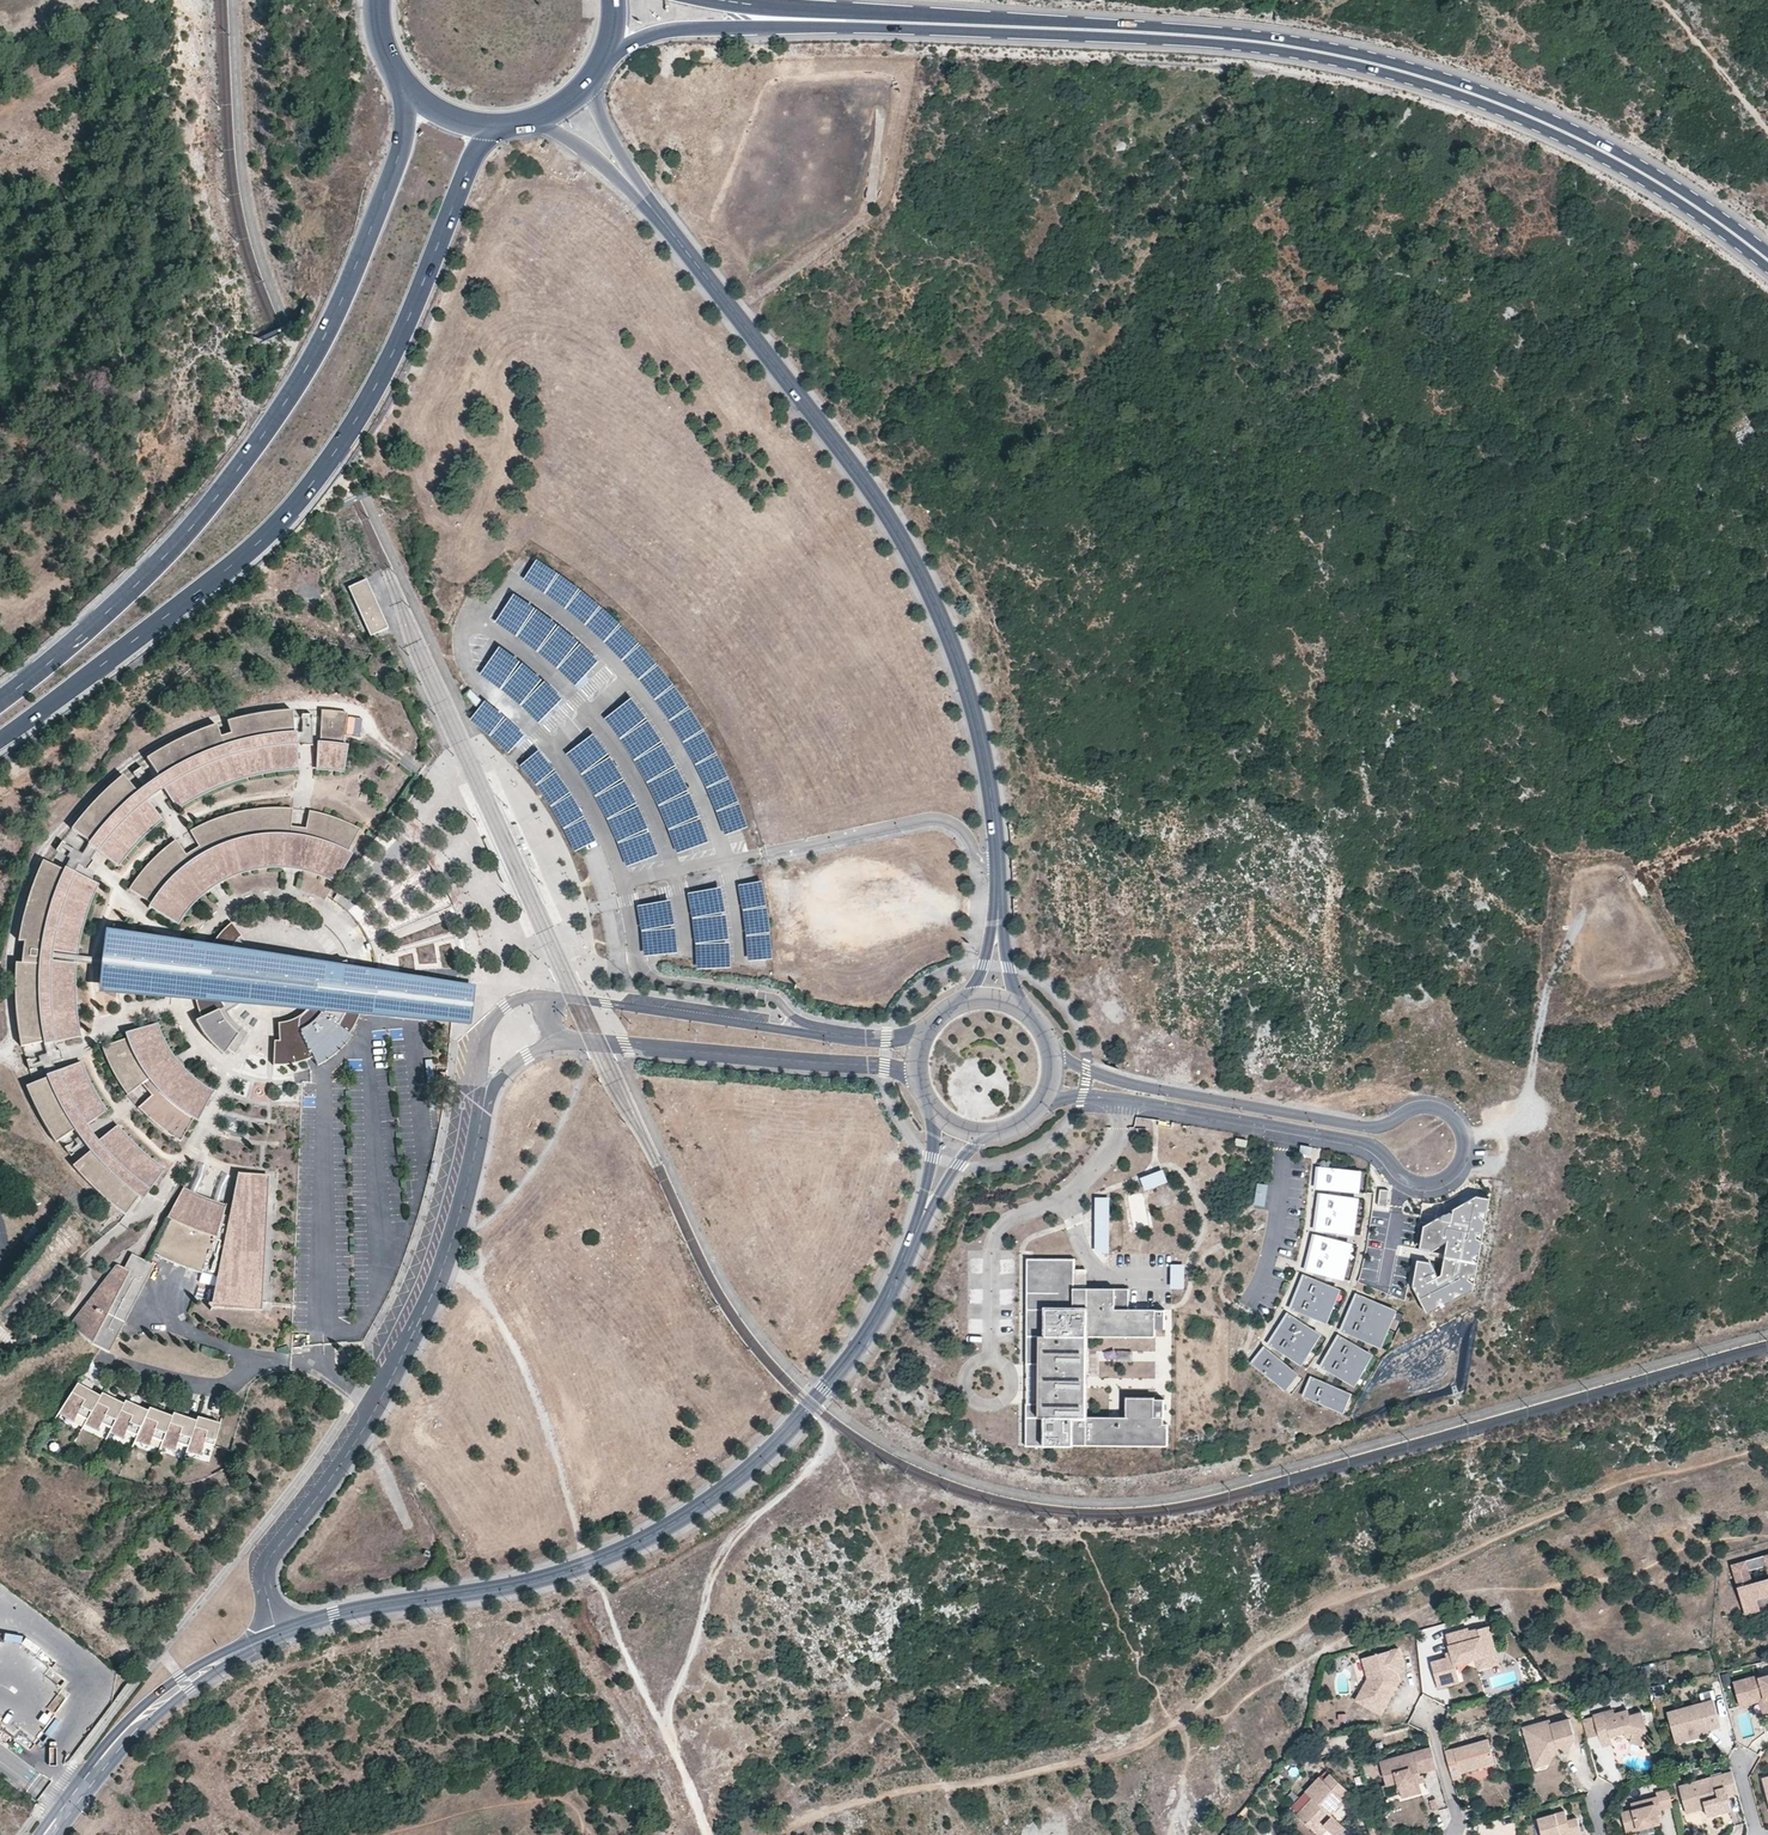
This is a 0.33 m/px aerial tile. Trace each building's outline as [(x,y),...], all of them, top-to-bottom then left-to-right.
[(567,576),(539,558),(525,578),(577,617),(608,645),(632,670),(648,690),(666,714),(688,749),(705,781),(726,833),(750,825),(732,781),(709,733),(680,689),(642,642),(618,620),(592,597),(567,576)] [(388,628),(366,579),(348,587),(370,636),(388,628)] [(558,622),(516,593),(496,621),(541,653),(574,685),(601,659),(581,640),(558,622)] [(523,661),(502,645),(481,673),(501,688),(521,704),(540,723),(566,697),(546,680),(523,661)] [(650,718),(633,696),(605,717),(622,738),(637,762),(659,802),(677,852),(712,839),(702,813),(684,772),(665,739),(650,718)] [(527,734),(487,700),(472,719),(509,753),(527,734)] [(236,724),(239,737),(228,740),(225,728),(214,731),(201,736),(179,746),(155,760),(166,779),(159,784),(152,789),(145,795),(131,778),(125,783),(113,793),(104,803),(96,811),(88,820),(80,830),(83,832),(97,844),(95,847),(103,853),(108,856),(124,868),(131,859),(141,849),(150,839),(157,832),(170,821),(155,802),(162,797),(171,791),(184,811),(202,801),(221,792),(241,784),(258,780),(268,777),(293,773),(306,773),(306,748),(325,748),(324,772),(341,774),(352,776),(356,749),(351,748),(355,717),(330,715),(329,736),(320,736),(310,735),(301,736),(301,714),(292,714),(281,715),(262,718),(241,723),(236,724)] [(610,753),(596,733),(567,752),(577,766),(593,791),(608,817),(627,864),(660,854),(658,848),(643,809),(627,778),(610,753)] [(558,769),(541,749),(521,764),(536,783),(561,819),(576,850),(598,839),(586,814),(558,769)] [(314,830),(298,828),(299,812),(291,812),(280,811),(269,812),(256,813),(242,816),(225,820),(208,828),(198,833),(200,837),(205,847),(224,856),(231,859),(245,867),(256,874),(262,872),(270,871),(282,870),(292,870),(305,872),(319,876),(334,882),(342,886),(360,856),(356,853),(360,844),(367,832),(356,827),(343,821),(331,818),(317,814),(314,830)] [(537,868),(517,824),(513,825),(533,871),(537,868)] [(490,853),(494,851),(487,836),(484,839),(490,853)] [(167,917),(170,905),(177,882),(178,877),(183,865),(189,852),(183,843),(179,846),(168,855),(160,862),(152,870),(143,882),(137,891),(141,894),(157,904),(154,908),(167,917)] [(73,868),(83,874),(87,867),(94,871),(100,863),(97,861),(103,853),(95,847),(88,856),(68,844),(63,853),(76,861),(73,868)] [(204,901),(212,894),(222,887),(233,881),(248,875),(256,874),(245,867),(231,859),(224,856),(205,847),(192,856),(189,852),(183,865),(178,877),(177,882),(170,905),(167,917),(183,927),(186,921),(191,914),(195,910),(204,901)] [(491,855),(497,867),(502,865),(495,852),(491,855)] [(25,942),(39,944),(38,951),(27,957),(37,958),(37,965),(23,964),(22,968),(21,980),(22,1000),(23,1017),(26,1037),(27,1047),(49,1042),(50,1046),(61,1043),(87,1037),(84,1023),(83,1012),(82,997),(81,989),(81,979),(82,969),(83,955),(86,941),(89,929),(93,915),(99,898),(106,886),(101,883),(83,874),(73,868),(70,872),(51,863),(46,872),(42,883),(37,895),(32,913),(30,920),(25,942)] [(509,881),(502,868),(498,870),(504,883),(509,881)] [(306,889),(314,891),(317,881),(309,879),(306,889)] [(765,879),(740,883),(744,907),(747,932),(749,960),(774,958),(772,918),(765,879)] [(723,885),(690,892),(696,935),(698,968),(733,967),(733,959),(729,911),(723,885)] [(672,897),(639,904),(643,926),(645,953),(680,951),(677,925),(672,897)] [(244,1009),(257,1010),(308,1014),(312,1015),(306,1019),(298,1024),(290,1026),(285,1027),(285,1044),(280,1044),(279,1068),(292,1068),(301,1066),(312,1063),(319,1060),(323,1069),(333,1063),(338,1060),(343,1055),(348,1051),(351,1048),(357,1041),(349,1035),(356,1024),(359,1019),(359,1018),(364,1006),(367,996),(354,993),(355,986),(354,977),(354,973),(353,970),(352,966),(341,969),(322,965),(273,957),(261,956),(255,955),(244,942),(248,938),(239,926),(232,932),(226,938),(222,943),(218,949),(213,958),(210,967),(208,977),(200,976),(200,989),(201,997),(203,1004),(204,1008),(205,1013),(208,1020),(202,1023),(202,1024),(208,1035),(215,1044),(224,1052),(229,1057),(234,1052),(241,1057),(253,1036),(244,1030),(240,1025),(235,1019),(234,1015),(244,1009)] [(115,936),(113,950),(111,967),(108,983),(107,996),(129,998),(151,1000),(156,1000),(151,984),(151,982),(151,977),(151,972),(154,964),(158,947),(161,939),(115,933),(115,936)] [(201,997),(200,989),(200,976),(208,977),(210,967),(213,958),(218,949),(185,944),(165,940),(161,939),(158,947),(154,964),(151,972),(151,977),(151,982),(151,984),(156,1000),(184,1003),(203,1004),(201,997)] [(383,1013),(381,1008),(370,979),(368,973),(353,970),(354,973),(354,977),(355,986),(354,993),(367,996),(364,1006),(359,1018),(359,1019),(386,1021),(383,1013)] [(383,1013),(386,1021),(440,1026),(453,1027),(461,1028),(462,1020),(474,1022),(475,1006),(475,996),(474,990),(460,988),(450,986),(390,976),(368,973),(370,979),(381,1008),(383,1013)] [(462,1020),(461,1028),(475,1030),(474,1022),(462,1020)] [(146,1087),(149,1090),(156,1099),(144,1110),(147,1113),(155,1121),(161,1127),(174,1136),(185,1143),(197,1123),(203,1126),(208,1114),(213,1106),(203,1096),(202,1094),(198,1087),(192,1074),(185,1068),(180,1061),(175,1054),(172,1048),(168,1040),(165,1032),(163,1026),(129,1035),(131,1041),(109,1048),(110,1053),(113,1059),(116,1068),(120,1076),(128,1088),(133,1096),(146,1087)] [(52,1076),(62,1073),(59,1064),(69,1061),(66,1051),(63,1052),(61,1043),(50,1046),(53,1055),(33,1061),(36,1071),(49,1066),(52,1076)] [(79,1131),(84,1138),(90,1146),(96,1153),(79,1167),(84,1173),(102,1192),(112,1201),(126,1213),(130,1216),(135,1209),(143,1199),(147,1202),(155,1192),(168,1172),(154,1161),(139,1147),(128,1136),(122,1128),(104,1143),(92,1127),(92,1126),(98,1122),(112,1112),(103,1099),(97,1087),(92,1078),(87,1064),(62,1073),(52,1076),(53,1079),(33,1088),(35,1093),(41,1109),(44,1115),(52,1128),(61,1142),(79,1131)] [(202,1094),(203,1096),(213,1106),(219,1095),(213,1092),(205,1086),(200,1082),(192,1074),(198,1087),(202,1094)] [(1237,1138),(1235,1145),(1246,1147),(1248,1141),(1237,1138)] [(1359,1191),(1361,1170),(1319,1167),(1317,1187),(1359,1191)] [(1163,1169),(1141,1177),(1146,1191),(1168,1182),(1163,1169)] [(202,1271),(210,1274),(222,1276),(221,1283),(217,1300),(215,1310),(265,1313),(267,1285),(268,1264),(269,1252),(270,1243),(271,1223),(272,1211),(272,1202),(273,1184),(274,1178),(243,1176),(241,1185),(236,1208),(230,1207),(222,1205),(206,1200),(195,1196),(187,1192),(183,1203),(179,1210),(174,1222),(177,1223),(171,1235),(165,1249),(162,1256),(170,1260),(183,1265),(198,1270),(202,1271)] [(1270,1185),(1259,1184),(1256,1206),(1267,1207),(1270,1185)] [(1419,1257),(1413,1283),(1429,1313),(1473,1290),(1490,1196),(1477,1193),(1424,1223),(1420,1246),(1432,1248),(1449,1239),(1443,1272),(1438,1274),(1431,1260),(1419,1257)] [(1359,1198),(1319,1194),(1315,1229),(1355,1233),(1359,1198)] [(1109,1198),(1096,1197),(1096,1253),(1109,1253),(1109,1198)] [(1352,1246),(1315,1237),(1307,1270),(1343,1279),(1352,1246)] [(112,1277),(107,1283),(88,1307),(74,1325),(72,1327),(82,1336),(96,1346),(97,1345),(103,1349),(112,1353),(117,1344),(122,1334),(125,1328),(136,1307),(142,1296),(150,1280),(157,1267),(142,1260),(143,1258),(133,1251),(125,1261),(112,1277)] [(1072,1262),(1030,1262),(1028,1445),(1172,1446),(1172,1423),(1163,1423),(1163,1417),(1154,1417),(1154,1399),(1129,1399),(1129,1420),(1070,1419),(1070,1335),(1156,1335),(1156,1309),(1129,1309),(1129,1290),(1072,1289),(1072,1262)] [(1185,1289),(1185,1265),(1172,1265),(1172,1289),(1185,1289)] [(199,1282),(209,1284),(211,1274),(201,1272),(199,1282)] [(1339,1288),(1305,1276),(1294,1307),(1328,1319),(1339,1288)] [(1387,1308),(1358,1296),(1344,1331),(1372,1342),(1387,1308)] [(1315,1331),(1289,1316),(1272,1345),(1297,1360),(1315,1331)] [(1367,1352),(1341,1337),(1323,1366),(1349,1382),(1367,1352)] [(1292,1371),(1266,1349),(1254,1363),(1281,1385),(1292,1371)] [(1345,1393),(1312,1380),(1305,1397),(1338,1410),(1345,1393)] [(65,1419),(70,1413),(81,1420),(96,1399),(77,1387),(74,1386),(54,1411),(65,1419)] [(94,1424),(105,1429),(114,1416),(120,1406),(108,1399),(99,1395),(96,1399),(81,1420),(78,1423),(90,1430),(94,1424)] [(123,1402),(120,1406),(114,1416),(105,1429),(103,1433),(115,1439),(119,1433),(129,1437),(134,1428),(143,1412),(126,1403),(123,1402)] [(146,1407),(143,1412),(134,1428),(129,1437),(127,1440),(140,1446),(144,1440),(156,1444),(168,1417),(152,1409),(146,1407)] [(170,1413),(168,1417),(156,1444),(154,1448),(166,1453),(169,1447),(180,1450),(193,1421),(170,1413)] [(192,1457),(197,1447),(206,1450),(213,1429),(215,1425),(194,1418),(193,1421),(180,1450),(179,1452),(192,1457)] [(1730,1563),(1742,1602),(1756,1598),(1767,1594),(1767,1553),(1730,1563)] [(1759,1609),(1756,1598),(1742,1602),(1745,1613),(1759,1609)] [(1495,1652),(1487,1625),(1468,1631),(1467,1628),(1445,1634),(1451,1657),(1446,1658),(1447,1662),(1431,1667),(1437,1688),(1459,1682),(1454,1664),(1475,1658),(1495,1652)] [(1404,1670),(1398,1648),(1361,1658),(1367,1678),(1355,1700),(1380,1715),(1400,1681),(1395,1678),(1393,1673),(1397,1672),(1404,1670)] [(1498,1663),(1495,1652),(1475,1658),(1478,1669),(1498,1663)] [(1763,1695),(1767,1713),(1767,1677),(1758,1680),(1757,1677),(1732,1684),(1738,1702),(1763,1695)] [(1739,1708),(1758,1703),(1763,1717),(1767,1716),(1767,1713),(1763,1695),(1738,1702),(1739,1708)] [(1720,1726),(1713,1700),(1667,1712),(1674,1739),(1708,1729),(1720,1726)] [(1644,1727),(1640,1711),(1626,1714),(1625,1709),(1613,1712),(1612,1709),(1591,1714),(1593,1722),(1600,1746),(1610,1743),(1608,1735),(1625,1731),(1629,1731),(1631,1732),(1630,1735),(1628,1740),(1640,1743),(1644,1727)] [(1553,1756),(1550,1749),(1555,1747),(1558,1748),(1566,1752),(1573,1739),(1567,1719),(1550,1724),(1549,1720),(1532,1725),(1533,1729),(1524,1732),(1531,1759),(1541,1757),(1550,1761),(1553,1756)] [(1674,1739),(1676,1743),(1709,1734),(1708,1729),(1674,1739)] [(1496,1765),(1489,1739),(1445,1751),(1452,1779),(1453,1781),(1461,1779),(1460,1775),(1496,1765)] [(1418,1778),(1421,1777),(1420,1773),(1424,1772),(1437,1769),(1431,1747),(1380,1761),(1387,1786),(1397,1784),(1399,1788),(1409,1785),(1412,1796),(1422,1793),(1420,1784),(1418,1778)] [(1531,1759),(1535,1772),(1546,1769),(1550,1761),(1541,1757),(1531,1759)] [(1311,1796),(1295,1813),(1319,1834),(1321,1834),(1328,1827),(1319,1819),(1328,1810),(1326,1809),(1331,1803),(1336,1809),(1344,1800),(1340,1796),(1348,1787),(1329,1770),(1321,1779),(1317,1776),(1304,1789),(1311,1796)] [(1420,1773),(1421,1777),(1418,1778),(1420,1784),(1427,1782),(1424,1772),(1420,1773)] [(1703,1804),(1716,1800),(1713,1792),(1722,1789),(1724,1799),(1726,1798),(1737,1795),(1731,1773),(1712,1778),(1678,1787),(1686,1815),(1705,1810),(1703,1804)] [(1400,1793),(1401,1798),(1412,1796),(1409,1785),(1399,1788),(1400,1793)] [(1311,1796),(1304,1789),(1289,1807),(1295,1813),(1311,1796)] [(1716,1800),(1703,1804),(1705,1810),(1707,1819),(1730,1813),(1726,1798),(1724,1799),(1722,1789),(1713,1792),(1716,1800)] [(1654,1794),(1655,1799),(1629,1805),(1630,1811),(1619,1815),(1624,1830),(1635,1827),(1636,1831),(1654,1826),(1658,1825),(1656,1816),(1654,1812),(1659,1811),(1671,1808),(1666,1791),(1654,1794)] [(1568,1834),(1579,1834),(1575,1820),(1565,1823),(1562,1813),(1536,1821),(1540,1834),(1567,1834),(1568,1834)]
